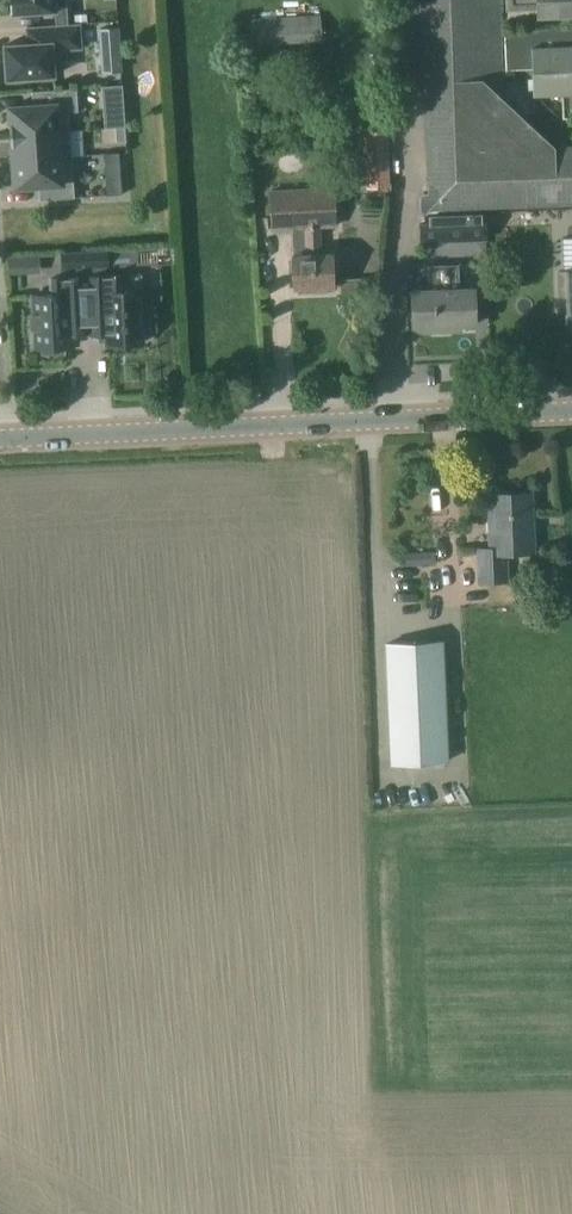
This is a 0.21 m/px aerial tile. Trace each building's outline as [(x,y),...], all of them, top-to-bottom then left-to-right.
[(56,25),(68,24),(68,23),(66,0),(12,0),(12,13),(55,10),(56,25)] [(547,148),(547,141),(486,85),(504,73),(504,71),(502,31),(501,0),(419,0),(427,192),(423,193),(419,196),(420,209),(424,212),(425,212),(426,212),(429,210),(455,208),(486,207),(571,203),(571,147),(547,148)] [(537,16),(571,15),(571,0),(506,0),(506,10),(537,9),(537,16)] [(252,45),(322,41),(320,14),(250,18),(252,45)] [(4,45),(6,79),(54,75),(52,50),(81,48),(79,22),(68,23),(68,24),(56,25),(26,27),(27,43),(4,45)] [(98,28),(99,43),(121,42),(119,27),(98,28)] [(571,118),(571,28),(502,31),(504,71),(532,70),(533,96),(560,95),(561,119),(571,118)] [(103,108),(122,106),(121,85),(101,86),(103,108)] [(9,107),(10,123),(10,134),(70,130),(68,112),(78,111),(76,88),(32,91),(33,106),(9,107)] [(116,141),(126,141),(125,127),(115,127),(116,141)] [(11,145),(12,160),(71,156),(70,130),(10,135),(11,145)] [(385,187),(385,186),(390,186),(393,148),(387,147),(388,143),(370,142),(367,186),(385,187)] [(38,186),(39,200),(74,197),(71,156),(12,160),(14,187),(38,186)] [(305,228),(307,254),(292,255),(294,288),(297,288),(297,292),(313,291),(313,287),(332,286),(331,253),(321,253),(320,227),(337,227),(334,187),(268,190),(270,230),(305,228)] [(419,224),(420,240),(486,238),(485,212),(455,213),(425,214),(425,224),(419,224)] [(108,267),(108,251),(61,253),(62,269),(108,267)] [(473,288),(458,289),(458,264),(428,265),(428,290),(411,290),(412,326),(416,326),(416,333),(459,331),(459,325),(474,325),(473,288)] [(559,272),(560,296),(567,295),(568,327),(571,327),(571,271),(559,272)] [(138,274),(87,276),(89,310),(97,310),(100,345),(142,343),(141,326),(147,326),(146,306),(140,306),(138,274)] [(42,348),(42,353),(63,352),(63,346),(70,346),(70,339),(85,339),(82,277),(51,278),(51,295),(33,296),(33,315),(30,315),(31,328),(34,328),(35,348),(42,348)] [(479,583),(506,581),(505,553),(533,552),(530,493),(488,495),(491,548),(478,549),(479,583)] [(404,552),(405,566),(435,564),(434,551),(404,552)] [(443,644),(386,647),(390,763),(448,761),(443,644)]
